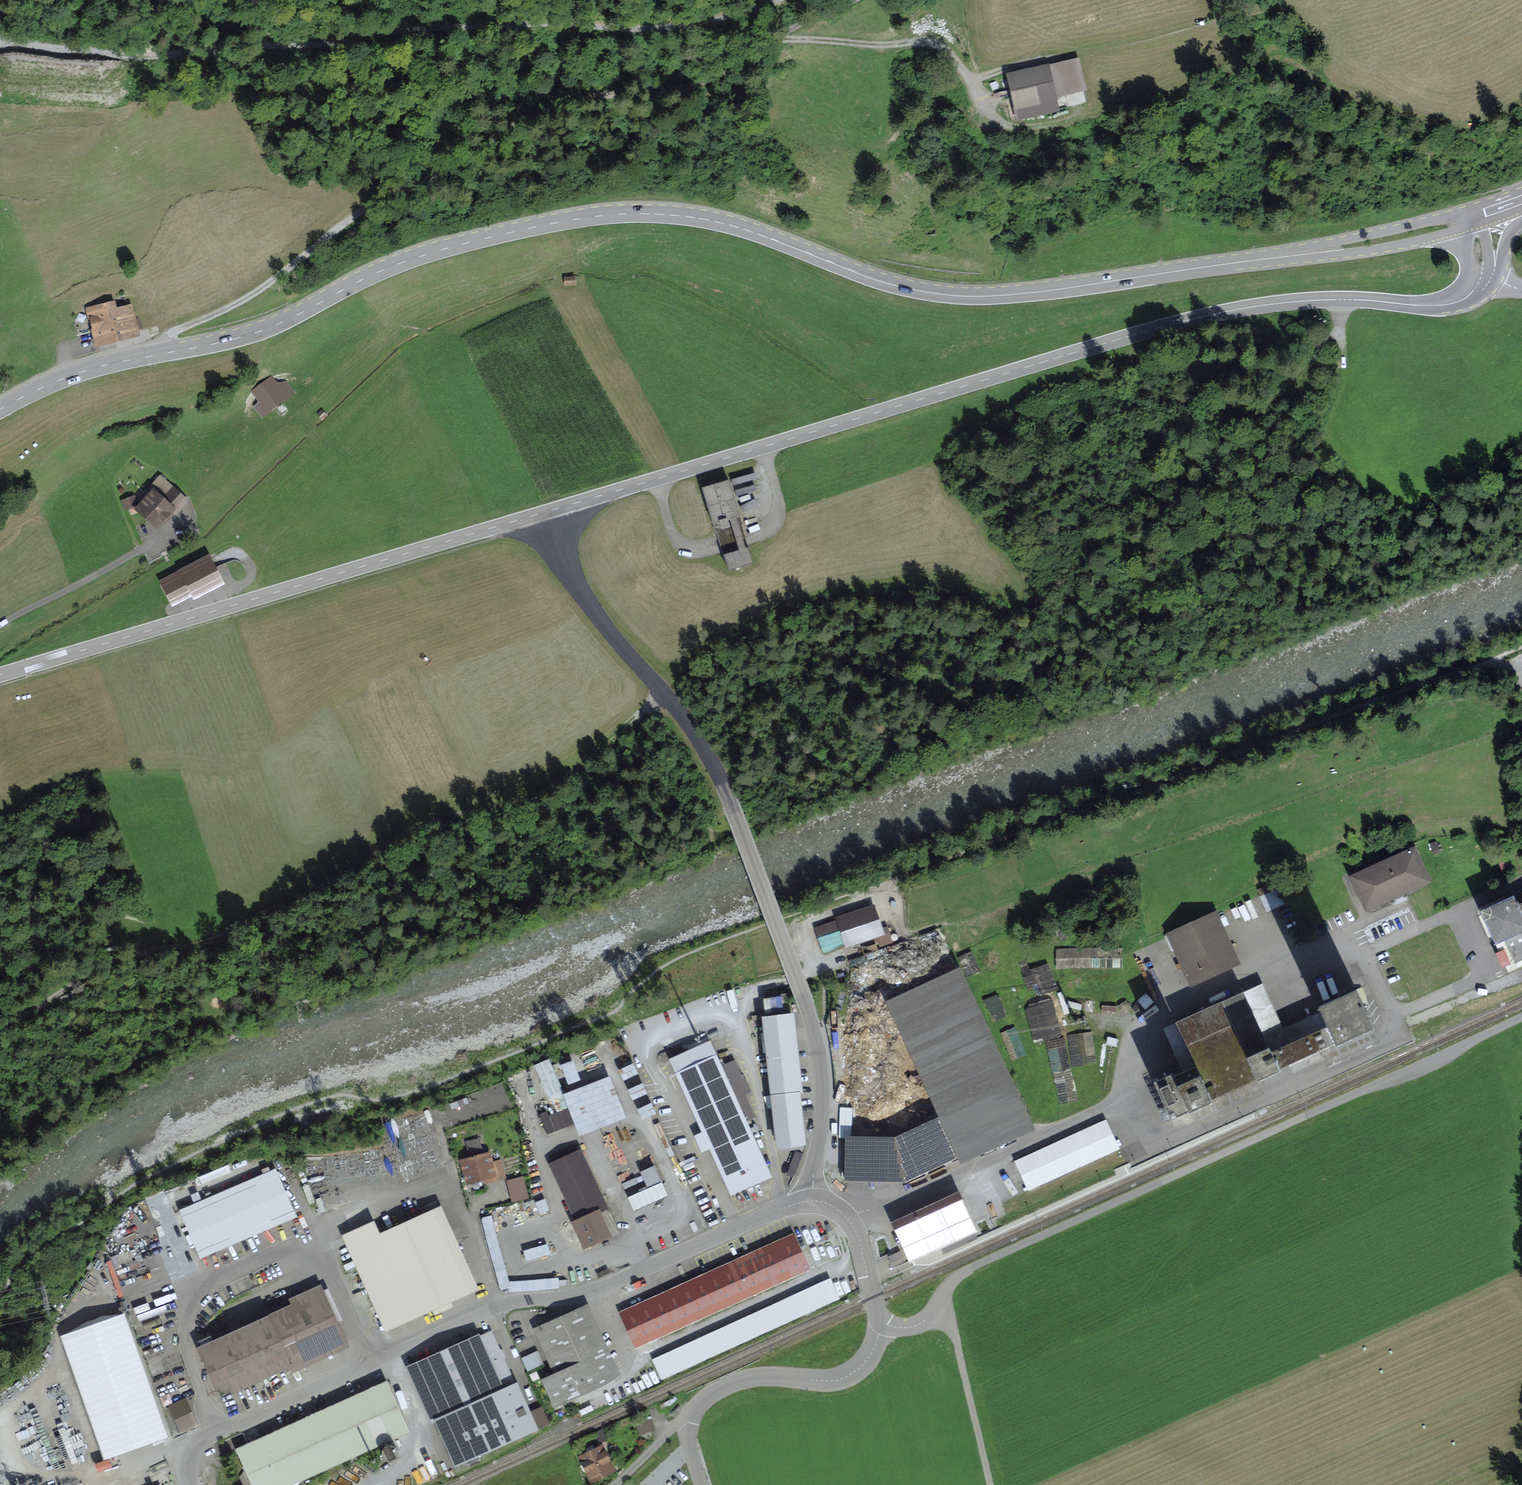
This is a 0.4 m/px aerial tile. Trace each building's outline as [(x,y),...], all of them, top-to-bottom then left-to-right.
[(1056,109),(1053,95),(1082,88),(1075,56),(1046,63),(1045,61),(1001,71),(1012,119),(1056,109)] [(575,278),(566,279),(566,286),(576,285),(575,278)] [(134,332),(129,313),(117,316),(114,306),(92,312),(99,341),(134,332)] [(268,408),(285,396),(277,384),(260,396),(268,408)] [(323,421),(329,416),(323,409),(317,415),(323,421)] [(739,507),(760,502),(753,473),(732,477),(739,507)] [(166,522),(186,500),(160,477),(148,490),(152,493),(146,500),(148,502),(141,510),(156,523),(161,517),(166,522)] [(724,554),(737,550),(747,547),(745,541),(744,538),(746,537),(740,516),(741,516),(730,478),(702,487),(716,533),(717,533),(721,548),(723,554),(724,554)] [(139,505),(134,495),(121,500),(125,511),(139,505)] [(754,562),(749,547),(747,547),(737,550),(724,554),(729,570),(754,562)] [(219,583),(207,560),(184,571),(185,573),(165,583),(175,601),(194,591),(196,594),(219,583)] [(1354,880),(1355,880),(1366,905),(1365,905),(1367,908),(1370,907),(1370,906),(1392,896),(1393,899),(1403,894),(1402,892),(1425,881),(1425,882),(1428,881),(1427,878),(1426,878),(1414,853),(1415,852),(1414,849),(1411,851),(1411,852),(1356,877),(1356,876),(1353,877),(1354,880)] [(1286,900),(1280,888),(1260,896),(1266,909),(1286,900)] [(1521,960),(1521,903),(1518,905),(1514,896),(1489,907),(1484,920),(1496,945),(1505,940),(1515,963),(1521,960)] [(879,932),(871,909),(817,927),(820,936),(844,928),(849,943),(876,934),(880,946),(890,943),(886,930),(879,932)] [(1234,962),(1214,917),(1172,935),(1193,981),(1234,962)] [(1124,967),(1124,946),(1057,947),(1057,967),(1124,967)] [(853,964),(874,958),(872,951),(851,957),(853,964)] [(961,955),(967,974),(980,969),(974,951),(961,955)] [(1055,1074),(1072,1070),(1054,989),(1057,988),(1052,962),(1033,967),(1034,974),(1026,976),(1029,988),(1033,987),(1035,996),(1025,999),(1034,1042),(1047,1039),(1055,1074)] [(957,968),(882,1002),(957,1164),(1032,1130),(957,968)] [(1319,1007),(1322,1015),(1335,1044),(1335,1045),(1374,1027),(1356,989),(1319,1007)] [(1000,993),(991,996),(999,1018),(1008,1015),(1000,993)] [(767,1019),(789,1017),(786,995),(764,997),(766,1012),(767,1019)] [(987,1002),(993,1018),(997,1016),(991,1000),(987,1002)] [(1302,1038),(1271,1052),(1279,1069),(1335,1044),(1322,1015),(1297,1026),(1302,1038)] [(767,1019),(765,1019),(769,1057),(771,1057),(793,1055),(789,1017),(767,1019)] [(1187,1045),(1195,1064),(1212,1100),(1257,1079),(1247,1058),(1232,1025),(1187,1045)] [(1068,1035),(1073,1066),(1098,1062),(1093,1030),(1068,1035)] [(687,1047),(689,1050),(669,1059),(731,1195),(772,1177),(708,1037),(687,1047)] [(1269,1048),(1247,1058),(1257,1079),(1258,1080),(1279,1070),(1279,1069),(1271,1052),(1269,1048)] [(779,1145),(803,1142),(793,1055),(771,1057),(769,1057),(779,1145)] [(570,1082),(582,1077),(574,1058),(562,1063),(570,1082)] [(1212,1101),(1212,1100),(1195,1064),(1154,1082),(1171,1120),(1212,1101)] [(622,1072),(575,1090),(590,1131),(637,1113),(622,1072)] [(548,1114),(540,1117),(547,1133),(574,1122),(568,1108),(549,1116),(548,1114)] [(1107,1120),(1015,1162),(1028,1190),(1119,1148),(1107,1120)] [(798,1167),(803,1152),(797,1150),(792,1165),(798,1167)] [(575,1222),(586,1245),(609,1235),(598,1212),(608,1208),(602,1196),(600,1197),(579,1152),(551,1165),(577,1222),(575,1222)] [(463,1162),(469,1181),(485,1177),(486,1182),(504,1177),(499,1161),(491,1164),(488,1155),(463,1162)] [(869,1159),(845,1163),(848,1183),(872,1179),(869,1159)] [(668,1196),(654,1165),(640,1172),(648,1189),(628,1197),(634,1211),(668,1196)] [(294,1217),(274,1171),(182,1210),(202,1256),(294,1217)] [(507,1179),(513,1201),(530,1197),(525,1174),(507,1179)] [(624,1189),(638,1183),(636,1177),(622,1184),(624,1189)] [(911,1260),(975,1231),(974,1229),(979,1227),(976,1221),(971,1223),(960,1199),(896,1228),(911,1260)] [(352,1212),(349,1215),(348,1220),(350,1224),(355,1227),(359,1226),(363,1222),(364,1218),(361,1213),(357,1211),(352,1212)] [(347,1235),(389,1328),(469,1292),(433,1212),(379,1236),(373,1224),(347,1235)] [(558,1272),(511,1283),(494,1214),(484,1216),(502,1296),(561,1282),(558,1272)] [(946,1251),(981,1236),(979,1231),(944,1247),(946,1251)] [(806,1267),(792,1237),(623,1314),(636,1344),(639,1343),(806,1267)] [(528,1260),(552,1251),(549,1241),(525,1250),(528,1260)] [(821,1299),(813,1281),(783,1294),(791,1311),(821,1299)] [(296,1305),(212,1343),(208,1334),(196,1340),(222,1395),(343,1340),(322,1293),(315,1297),(310,1288),(292,1296),(296,1305)] [(128,1310),(62,1330),(103,1460),(96,1462),(99,1470),(113,1466),(109,1455),(168,1437),(128,1310)] [(613,1378),(583,1311),(575,1312),(541,1328),(562,1373),(546,1380),(556,1403),(613,1378)] [(535,1431),(491,1333),(415,1368),(458,1465),(535,1431)] [(529,1369),(545,1362),(539,1349),(523,1356),(529,1369)] [(262,1437),(255,1424),(242,1430),(248,1444),(236,1449),(245,1470),(240,1477),(244,1484),(291,1484),(409,1431),(387,1381),(262,1437)] [(184,1401),(172,1407),(183,1430),(195,1424),(184,1401)] [(651,1426),(639,1430),(643,1443),(655,1439),(651,1426)] [(583,1456),(593,1478),(610,1470),(599,1448),(583,1456)]
